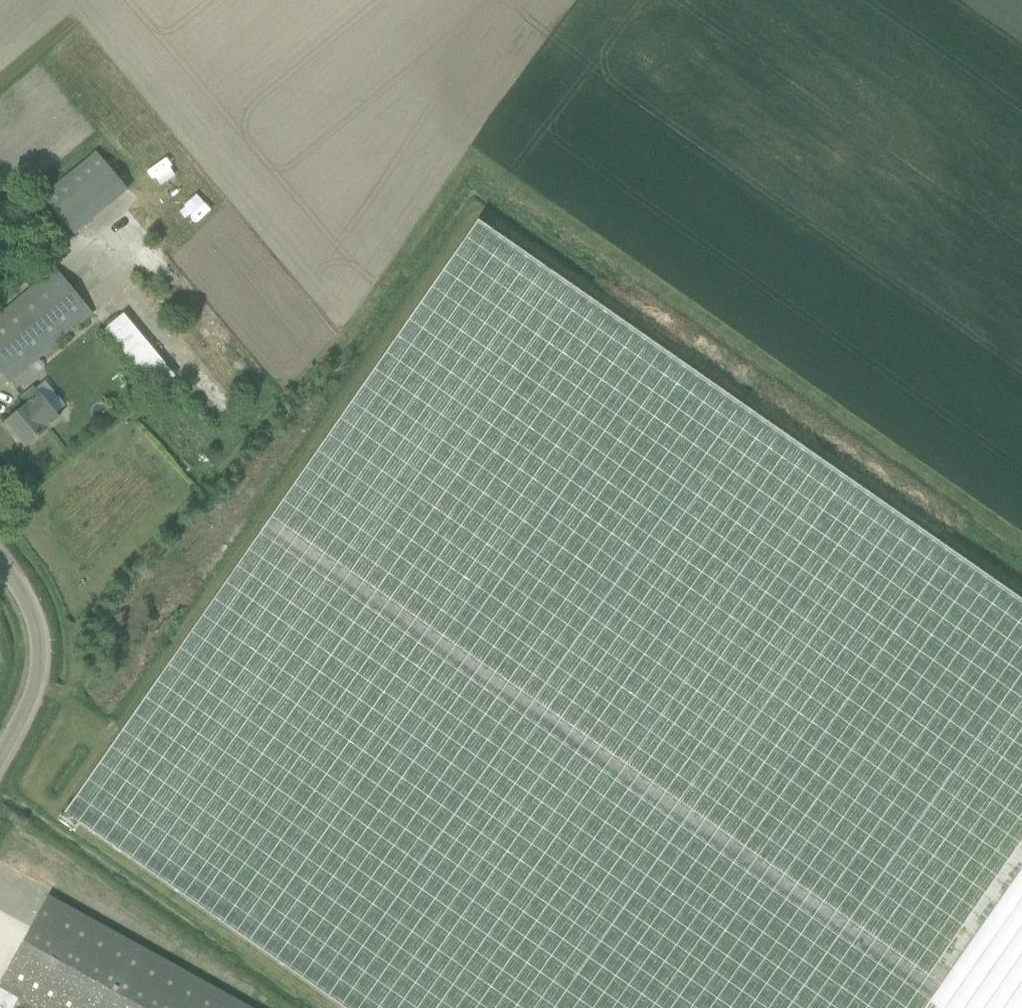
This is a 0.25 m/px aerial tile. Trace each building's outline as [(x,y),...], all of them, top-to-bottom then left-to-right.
[(67,177),(43,197),(72,233),(97,213),(67,177)] [(928,1001),(1021,867),(1021,601),(477,220),(63,812),(344,1007),(924,1007),(928,1001)] [(26,369),(95,312),(58,267),(0,315),(0,369),(10,382),(26,369)] [(119,311),(101,325),(154,392),(172,377),(119,311)] [(25,446),(59,417),(47,403),(49,402),(35,386),(20,398),(25,404),(5,422),(25,446)] [(928,1001),(934,1005),(932,1007),(1021,1007),(1021,867),(928,1001)] [(17,998),(36,1007),(251,1007),(47,895),(0,980),(0,1007),(11,1007),(17,998)]
